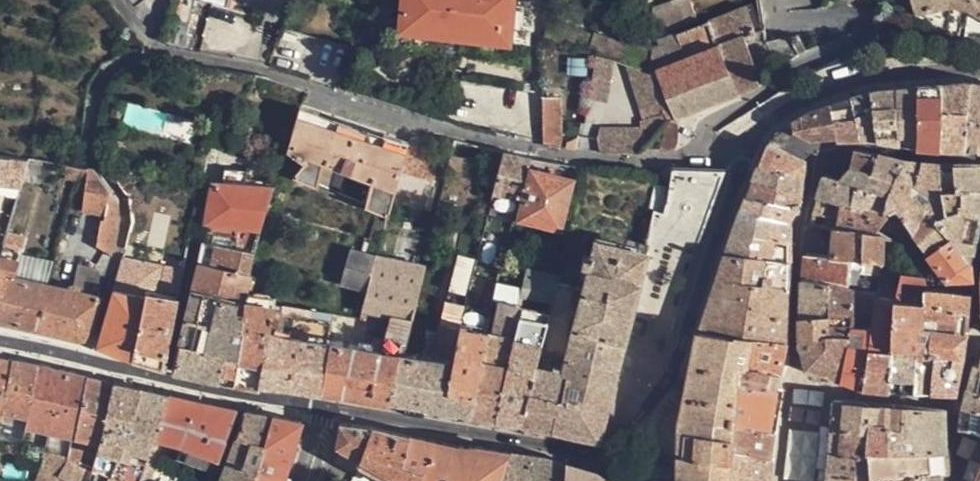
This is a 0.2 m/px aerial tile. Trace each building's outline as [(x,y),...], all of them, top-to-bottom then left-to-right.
[(230,8),(232,0),(202,0),(230,8)] [(448,0),(409,0),(406,31),(444,35),(448,0)] [(444,35),(531,44),(534,25),(514,22),(515,6),(511,6),(512,0),(448,0),(444,35)] [(659,26),(692,15),(687,0),(677,0),(654,7),(659,26)] [(918,17),(955,8),(964,10),(979,20),(979,0),(913,0),(918,17)] [(669,124),(762,86),(759,77),(761,76),(761,69),(757,59),(753,50),(749,41),(760,36),(751,11),(663,44),(665,50),(653,54),(655,73),(669,124)] [(654,139),(669,124),(655,73),(633,65),(654,139)] [(968,80),(947,83),(943,149),(967,150),(971,118),(975,82),(968,80)] [(975,82),(971,118),(979,119),(979,83),(975,82)] [(947,83),(922,85),(920,148),(943,149),(947,83)] [(922,85),(899,86),(901,145),(920,148),(922,85)] [(875,89),(873,89),(876,116),(878,141),(901,145),(899,86),(875,89)] [(873,89),(852,98),(861,136),(878,141),(876,116),(873,89)] [(558,149),(561,149),(560,133),(563,132),(563,98),(544,97),(546,147),(558,149)] [(836,137),(861,136),(852,98),(831,105),(836,137)] [(470,128),(496,135),(502,109),(477,102),(470,128)] [(811,138),(836,137),(831,105),(811,113),(794,121),(796,129),(811,138)] [(299,107),(285,150),(286,151),(303,163),(292,175),(317,186),(323,163),(371,182),(365,206),(388,216),(408,142),(382,134),(380,143),(317,122),(318,113),(299,107)] [(382,134),(318,113),(317,122),(380,143),(382,134)] [(971,118),(967,150),(979,150),(979,119),(971,118)] [(787,138),(796,129),(794,121),(780,133),(769,143),(777,147),(787,138)] [(624,154),(642,153),(640,140),(624,140),(624,154)] [(807,162),(777,147),(769,143),(761,163),(805,176),(807,162)] [(857,148),(852,165),(873,173),(880,153),(857,148)] [(530,158),(503,151),(493,192),(520,198),(530,158)] [(904,161),(880,153),(873,173),(895,181),(904,161)] [(14,157),(0,206),(0,259),(8,231),(28,159),(26,158),(24,159),(18,158),(14,157)] [(558,164),(530,158),(520,198),(522,199),(518,217),(559,228),(572,175),(558,166),(558,164)] [(941,163),(904,161),(895,181),(889,195),(887,210),(891,212),(897,210),(922,243),(943,225),(938,218),(946,215),(941,163)] [(956,162),(941,163),(946,215),(958,210),(957,187),(956,162)] [(956,162),(957,187),(979,188),(979,162),(956,162)] [(81,164),(78,164),(70,163),(66,163),(64,179),(74,180),(86,182),(89,165),(87,165),(81,164)] [(803,191),(805,176),(761,163),(754,180),(803,191)] [(575,167),(558,164),(558,166),(572,175),(575,167)] [(94,165),(89,165),(86,182),(82,211),(104,215),(104,220),(101,219),(96,245),(112,255),(120,223),(119,200),(105,182),(94,165)] [(852,165),(841,181),(889,195),(895,181),(873,173),(852,165)] [(725,170),(671,168),(667,191),(667,201),(663,212),(653,209),(645,244),(647,249),(696,253),(725,170)] [(111,172),(125,195),(137,196),(137,171),(120,170),(111,172)] [(825,176),(818,198),(887,210),(889,195),(841,181),(825,176)] [(802,202),(803,191),(754,180),(748,195),(802,202)] [(206,224),(202,242),(254,251),(274,187),(211,183),(210,190),(203,223),(206,224)] [(957,187),(958,210),(979,216),(979,188),(957,187)] [(649,198),(656,200),(667,201),(667,191),(652,189),(649,198)] [(791,222),(802,202),(748,195),(742,210),(791,222)] [(818,198),(812,214),(839,220),(837,229),(887,234),(878,230),(891,212),(887,210),(818,198)] [(471,219),(484,223),(487,209),(474,206),(471,219)] [(791,243),(791,222),(742,210),(735,229),(791,243)] [(979,231),(979,216),(958,210),(946,215),(938,218),(943,225),(954,239),(967,261),(972,262),(979,231)] [(574,218),(559,274),(557,282),(582,289),(588,267),(581,265),(583,255),(591,257),(595,238),(598,224),(587,222),(574,218)] [(380,242),(386,222),(374,219),(369,239),(380,242)] [(922,243),(930,255),(954,239),(943,225),(922,243)] [(791,260),(791,243),(735,229),(727,252),(791,260)] [(837,229),(834,257),(862,260),(861,272),(885,275),(887,234),(837,229)] [(0,259),(0,275),(13,278),(23,235),(8,231),(0,259)] [(376,254),(380,242),(369,239),(365,238),(362,251),(374,254),(376,254)] [(640,280),(647,251),(595,238),(591,257),(583,255),(581,265),(588,267),(582,289),(557,282),(552,302),(549,312),(539,351),(553,354),(616,368),(623,342),(624,342),(640,281),(640,280)] [(974,278),(972,262),(967,261),(954,239),(930,255),(949,280),(974,278)] [(202,242),(198,261),(249,272),(254,251),(202,242)] [(364,291),(374,254),(362,251),(351,248),(341,285),(364,291)] [(791,262),(791,260),(727,252),(719,277),(790,286),(791,262)] [(806,253),(803,279),(832,282),(857,288),(860,289),(861,279),(861,272),(862,260),(834,257),(806,253)] [(378,255),(376,254),(365,295),(362,311),(369,311),(393,316),(412,320),(425,266),(378,255)] [(445,301),(463,306),(475,258),(456,254),(445,301)] [(198,261),(192,290),(241,300),(242,297),(245,288),(249,272),(198,261)] [(177,296),(183,269),(161,265),(156,292),(177,296)] [(552,302),(557,282),(559,274),(527,267),(522,286),(497,280),(493,297),(497,299),(522,304),(523,296),(552,302)] [(929,287),(926,277),(903,274),(897,299),(927,302),(927,287),(929,287)] [(38,330),(49,285),(13,278),(0,275),(0,322),(38,330)] [(788,342),(790,286),(719,277),(702,330),(758,338),(788,342)] [(113,350),(132,357),(145,290),(147,283),(129,279),(126,292),(114,290),(98,344),(113,350)] [(803,279),(803,318),(831,320),(832,282),(803,279)] [(809,369),(827,372),(829,357),(829,330),(854,331),(857,288),(832,282),(831,320),(803,318),(803,334),(809,369)] [(90,334),(101,296),(78,292),(78,290),(77,287),(74,286),(71,286),(70,288),(69,289),(49,285),(38,330),(79,339),(84,339),(87,337),(90,334)] [(972,293),(929,287),(927,287),(927,302),(927,327),(968,334),(972,293)] [(259,388),(260,384),(269,331),(273,331),(274,328),(274,325),(270,325),(276,292),(245,288),(242,297),(241,300),(225,355),(238,358),(234,383),(259,388)] [(843,379),(865,387),(868,367),(872,346),(894,347),(896,323),(897,299),(878,297),(879,291),(860,289),(857,288),(854,331),(843,379)] [(171,323),(177,296),(156,292),(145,290),(132,357),(164,367),(166,359),(168,343),(171,323)] [(174,371),(219,380),(225,355),(241,300),(192,290),(174,371)] [(469,414),(496,418),(521,306),(522,304),(497,299),(491,331),(486,331),(469,414)] [(897,299),(896,323),(927,327),(927,302),(897,299)] [(452,361),(463,306),(445,301),(439,324),(432,358),(452,361)] [(331,321),(332,313),(278,303),(276,312),(331,321)] [(444,409),(469,414),(486,331),(490,312),(463,307),(463,306),(452,361),(444,409)] [(496,418),(520,423),(535,365),(539,351),(549,312),(521,306),(496,418)] [(362,311),(361,319),(368,320),(369,311),(362,311)] [(385,351),(397,353),(403,355),(412,320),(393,316),(391,325),(387,340),(385,351)] [(287,386),(322,390),(330,341),(328,341),(331,323),(282,317),(279,329),(274,328),(273,331),(269,331),(260,384),(287,386)] [(965,358),(968,334),(927,327),(896,323),(894,347),(920,349),(920,353),(937,355),(965,358)] [(735,449),(737,423),(742,382),(744,364),(753,365),(758,338),(702,330),(693,375),(684,420),(682,480),(732,480),(735,449)] [(834,375),(843,379),(854,331),(829,330),(829,357),(827,372),(834,375)] [(322,390),(388,400),(397,353),(385,351),(387,340),(364,336),(363,347),(346,343),(330,341),(322,390)] [(783,368),(788,342),(758,338),(753,365),(744,364),(742,382),(780,388),(783,368)] [(865,387),(892,389),(894,347),(872,346),(868,367),(865,387)] [(892,389),(904,390),(906,371),(918,372),(920,353),(920,349),(894,347),(892,389)] [(388,400),(424,406),(426,388),(424,385),(428,358),(424,358),(403,355),(397,353),(388,400)] [(916,391),(933,392),(937,355),(920,353),(918,372),(916,391)] [(598,439),(616,368),(553,354),(550,368),(562,371),(561,379),(566,381),(562,395),(559,396),(552,429),(598,439)] [(219,380),(234,383),(238,358),(225,355),(219,380)] [(958,394),(965,358),(937,355),(933,392),(958,394)] [(0,357),(0,419),(12,359),(0,357)] [(424,406),(444,409),(452,361),(432,358),(428,358),(424,385),(426,388),(424,406)] [(38,364),(12,359),(0,419),(26,424),(38,364)] [(86,375),(38,364),(26,424),(52,430),(71,434),(75,435),(86,375)] [(520,423),(552,429),(559,396),(562,395),(566,381),(561,379),(562,371),(550,368),(535,365),(520,423)] [(904,390),(916,391),(918,372),(906,371),(904,390)] [(970,386),(979,389),(979,375),(973,373),(970,386)] [(113,382),(86,375),(75,435),(71,434),(67,456),(67,459),(69,459),(82,464),(92,468),(100,441),(113,382)] [(140,388),(113,382),(100,441),(92,468),(110,476),(118,456),(122,446),(140,388)] [(773,429),(780,388),(742,382),(737,423),(773,429)] [(964,407),(979,410),(979,389),(970,386),(964,407)] [(169,395),(140,388),(122,446),(149,454),(151,446),(169,395)] [(237,409),(169,395),(151,446),(205,467),(210,453),(220,457),(237,409)] [(836,399),(834,427),(860,429),(859,443),(870,444),(871,449),(892,449),(893,429),(908,429),(908,406),(836,399)] [(947,409),(908,406),(908,429),(893,429),(892,449),(949,450),(947,409)] [(962,430),(979,433),(979,410),(964,407),(962,430)] [(220,480),(254,480),(273,415),(273,416),(246,411),(220,480)] [(273,415),(254,480),(281,480),(283,477),(284,478),(302,422),(273,415)] [(0,421),(0,440),(23,445),(26,424),(0,419),(0,421)] [(404,480),(418,480),(423,468),(402,462),(410,435),(372,426),(341,422),(337,444),(382,469),(404,480)] [(777,430),(773,429),(737,423),(735,449),(773,456),(777,430)] [(834,427),(830,472),(873,464),(871,449),(870,444),(859,443),(860,429),(834,427)] [(67,456),(71,434),(52,430),(49,451),(50,450),(67,456)] [(456,444),(447,442),(410,435),(402,462),(423,468),(418,480),(444,480),(456,444)] [(979,436),(971,459),(979,463),(979,436)] [(456,444),(444,480),(501,480),(511,451),(491,447),(466,445),(456,444)] [(773,456),(735,449),(732,480),(769,480),(773,456)] [(949,450),(892,449),(871,449),(873,464),(874,480),(886,480),(944,473),(950,473),(949,450)] [(67,459),(67,456),(50,450),(47,461),(46,468),(40,480),(54,480),(67,459)] [(565,462),(557,459),(543,457),(534,455),(511,451),(501,480),(564,480),(565,462)] [(212,475),(220,457),(210,453),(205,467),(202,471),(212,475)] [(145,465),(118,456),(110,476),(123,480),(140,480),(145,466),(145,465)] [(77,475),(82,464),(69,459),(67,459),(54,480),(73,480),(77,475)] [(565,462),(564,480),(611,480),(610,480),(593,470),(565,462)] [(829,480),(874,480),(873,464),(830,472),(829,480)] [(140,480),(150,480),(154,469),(145,466),(140,480)] [(162,466),(157,480),(180,480),(182,474),(162,466)] [(944,473),(886,480),(945,480),(944,473)]
